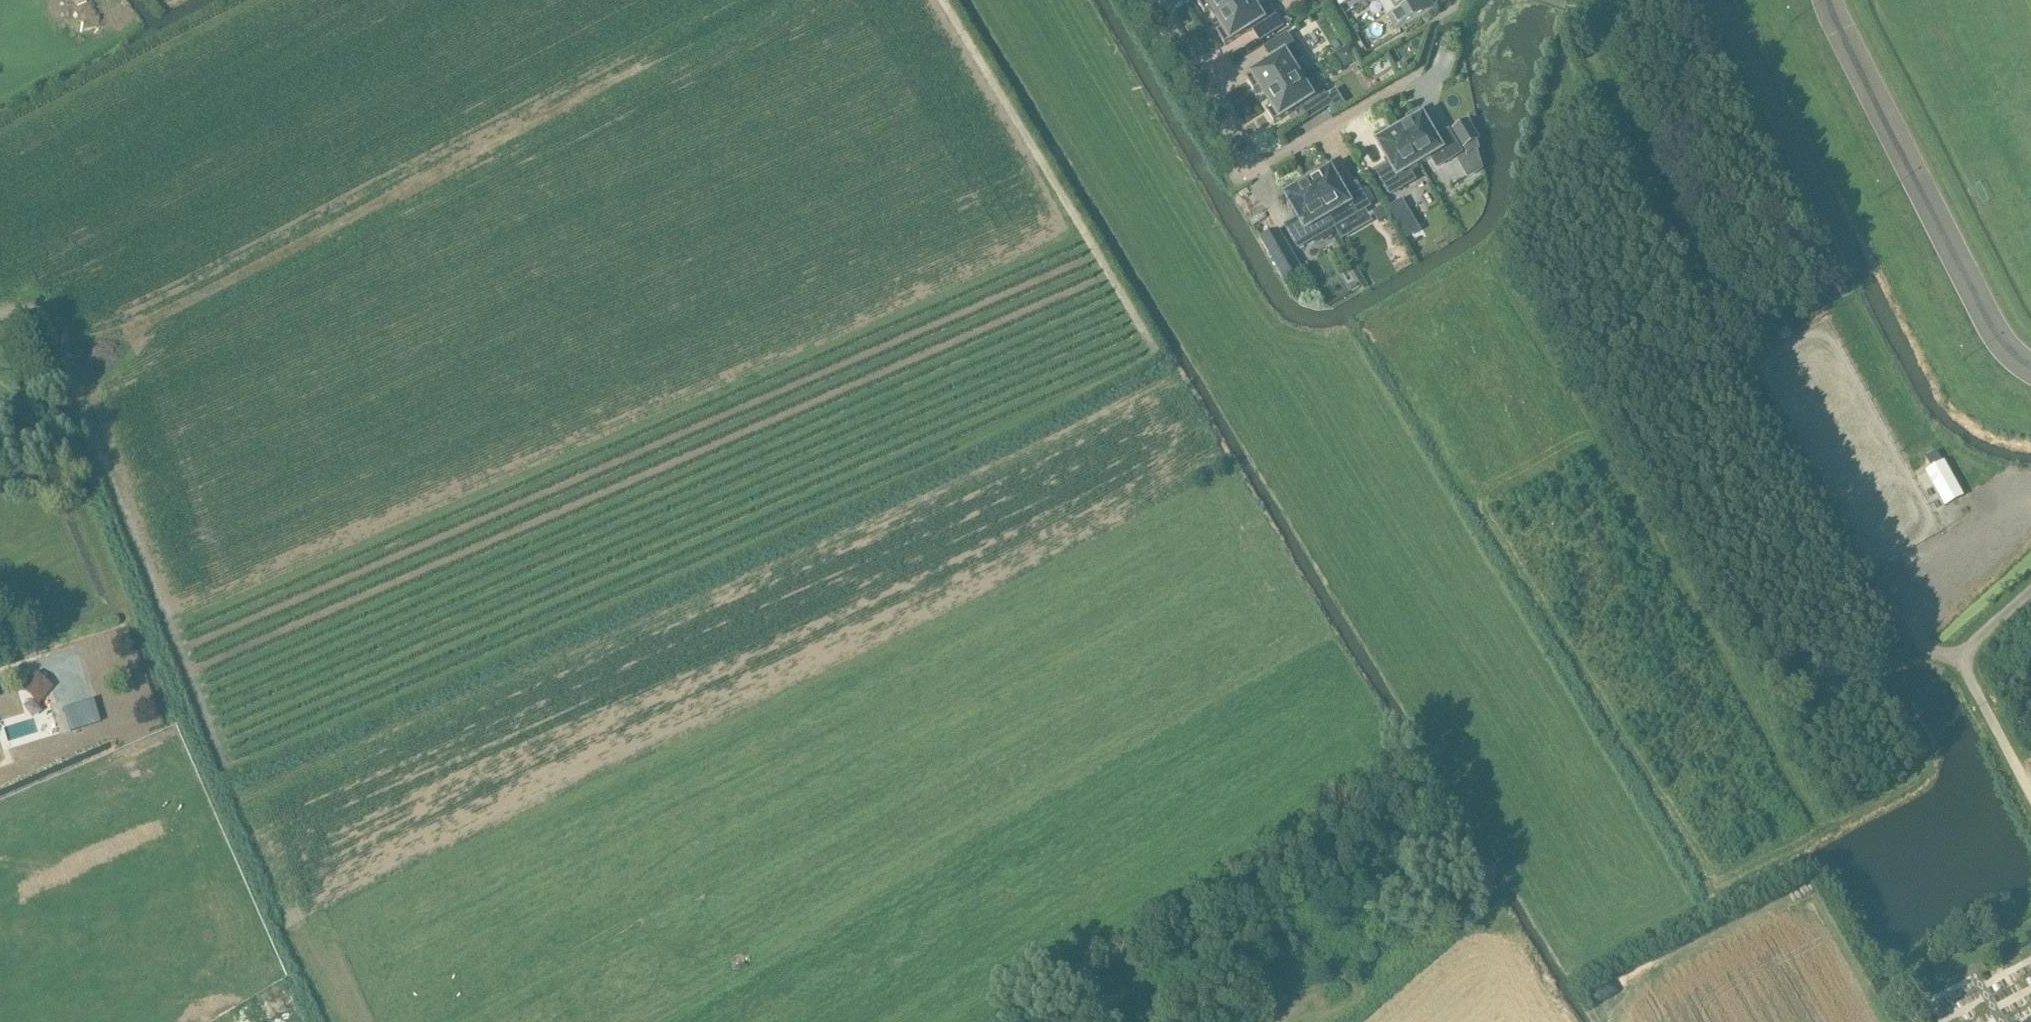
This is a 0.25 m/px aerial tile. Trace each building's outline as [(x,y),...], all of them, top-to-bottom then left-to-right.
[(1206,14),(1212,11),(1217,20),(1249,0),(1199,0),(1197,1),(1206,14)] [(1217,20),(1223,29),(1217,33),(1225,46),(1254,28),(1261,40),(1281,27),(1267,5),(1260,9),(1254,0),(1249,0),(1217,20)] [(1397,32),(1435,10),(1429,0),(1378,0),(1397,32)] [(1246,79),(1255,92),(1261,88),(1267,97),(1301,75),(1294,64),(1301,59),(1287,37),(1267,49),(1274,61),(1246,79)] [(1309,87),(1301,75),(1267,97),(1272,107),(1266,110),(1275,124),(1303,106),(1310,118),(1331,105),(1316,82),(1309,87)] [(1410,125),(1401,131),(1421,165),(1433,158),(1438,167),(1461,154),(1449,133),(1437,140),(1420,111),(1407,119),(1410,125)] [(1409,172),(1421,165),(1401,131),(1392,136),(1388,130),(1375,137),(1391,166),(1379,173),(1391,194),(1414,181),(1409,172)] [(1318,178),(1309,184),(1334,227),(1369,207),(1357,186),(1345,193),(1328,164),(1314,172),(1318,178)] [(1334,227),(1309,184),(1300,189),(1296,183),(1282,191),(1299,220),(1287,227),(1299,247),(1334,227)] [(1284,281),(1301,272),(1286,245),(1270,253),(1284,281)] [(1964,497),(1956,483),(1944,462),(1935,467),(1927,472),(1946,507),(1964,497)] [(55,687),(37,672),(22,691),(40,705),(55,687)] [(296,1007),(263,1020),(264,1021),(302,1021),(296,1007)]
